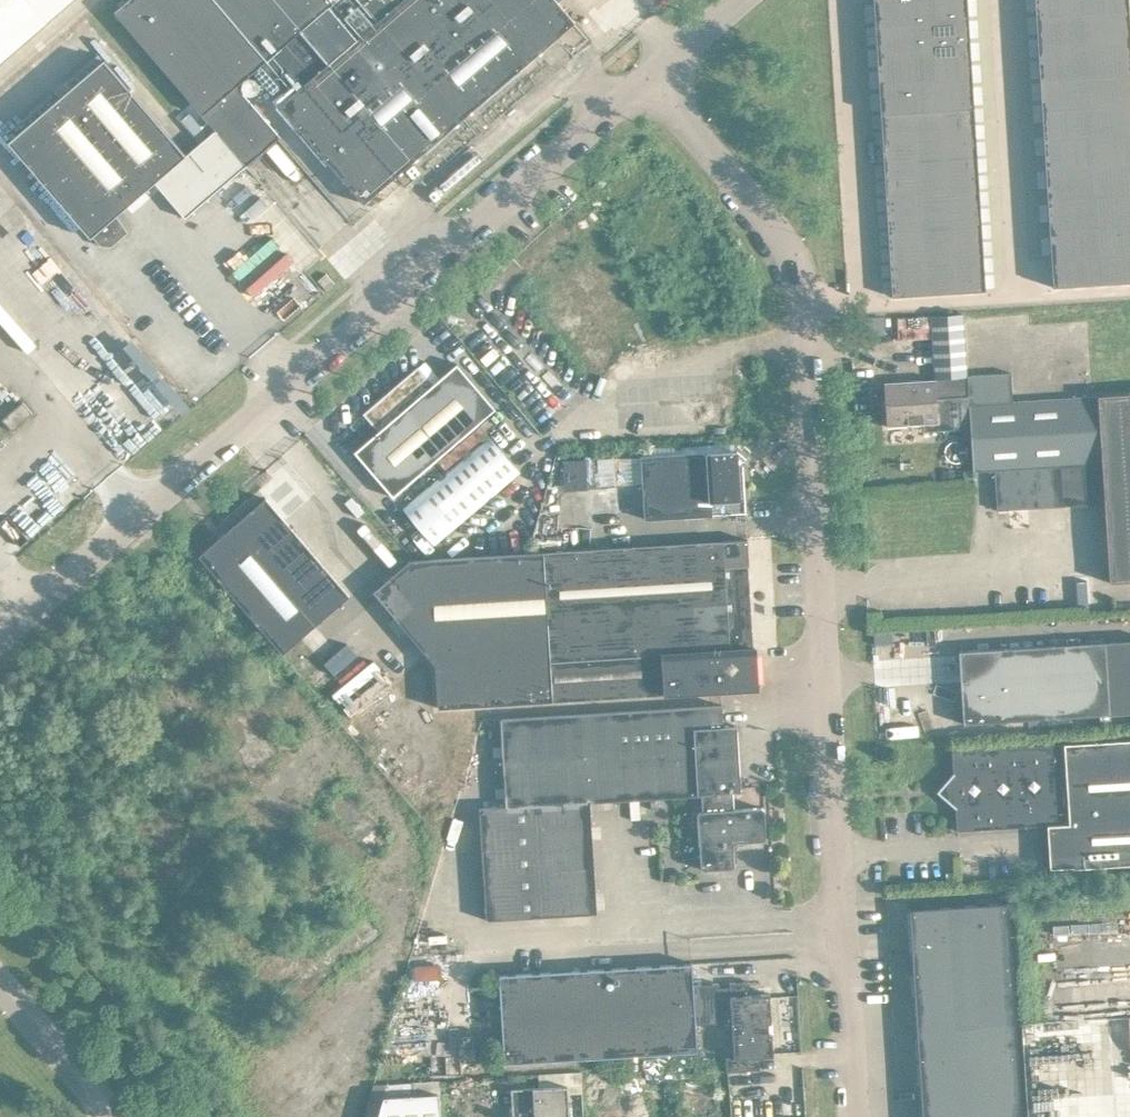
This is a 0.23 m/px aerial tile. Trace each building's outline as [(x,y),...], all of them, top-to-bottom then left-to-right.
[(48,0),(0,0),(0,42),(48,0)] [(288,86),(278,95),(362,193),(574,12),(564,0),(115,0),(113,1),(245,155),(279,126),(235,75),(260,54),(288,86)] [(890,288),(985,282),(967,0),(872,0),(890,288)] [(1051,278),(1129,273),(1129,25),(1128,0),(1034,0),(1051,278)] [(103,49),(7,131),(89,227),(91,226),(99,235),(110,236),(127,222),(126,221),(123,223),(110,209),(153,172),(184,207),(245,155),(214,119),(185,144),(171,128),(103,49)] [(961,301),(929,303),(934,369),(935,388),(950,387),(951,395),(967,394),(965,365),(961,301)] [(416,356),(388,380),(442,442),(494,398),(455,353),(431,374),(416,356)] [(969,418),(971,461),(993,460),(996,500),(1103,493),(1108,573),(1129,571),(1129,383),(1011,391),(1009,363),(965,365),(967,394),(969,418)] [(936,421),(969,418),(967,394),(951,395),(950,387),(935,388),(934,369),(882,372),(885,417),(935,413),(936,421)] [(442,442),(388,380),(361,403),(376,421),(352,442),(391,487),(442,442)] [(1,408),(11,419),(31,402),(21,391),(1,408)] [(518,462),(486,424),(401,498),(433,535),(518,462)] [(639,447),(643,509),(744,503),(741,455),(736,455),(735,440),(706,442),(706,444),(639,447)] [(953,461),(941,462),(942,471),(953,471),(953,461)] [(197,546),(281,643),(348,585),(264,488),(197,546)] [(433,654),(436,697),(756,678),(753,637),(747,638),(742,556),(747,555),(746,529),(408,550),(372,581),(433,654)] [(957,641),(961,714),(1129,703),(1129,630),(957,641)] [(700,783),(739,781),(735,715),(722,716),(720,695),(498,708),(504,796),(477,798),(484,910),(595,903),(588,792),(700,785),(700,783)] [(1046,815),(1048,859),(1071,857),(1071,858),(1129,855),(1129,730),(950,741),(952,764),(943,773),(944,774),(942,775),(943,788),(945,789),(944,790),(954,798),(956,821),(1046,815)] [(699,857),(702,860),(730,858),(732,855),(731,835),(734,832),(762,830),(764,828),(762,797),(696,801),(699,857)] [(907,899),(910,946),(1010,940),(1007,892),(907,899)] [(910,946),(913,993),(1013,987),(1010,940),(910,946)] [(694,1015),(730,1012),(728,986),(747,985),(747,971),(728,973),(728,977),(717,977),(717,973),(692,975),(690,953),(497,965),(503,1053),(696,1041),(694,1015)] [(728,986),(730,1012),(732,1048),(724,1048),(724,1062),(758,1060),(757,1047),(772,1046),(770,1024),(767,1024),(766,1013),(770,1013),(768,984),(747,985),(728,986)] [(913,993),(916,1040),(1015,1034),(1013,987),(913,993)] [(916,1040),(919,1086),(1018,1080),(1015,1034),(916,1040)] [(510,1106),(508,1106),(508,1113),(511,1113),(511,1116),(544,1116),(568,1116),(566,1075),(509,1079),(510,1106)] [(921,1116),(1021,1116),(1018,1080),(919,1086),(921,1116)] [(373,1116),(439,1116),(437,1083),(382,1087),(373,1116)]
